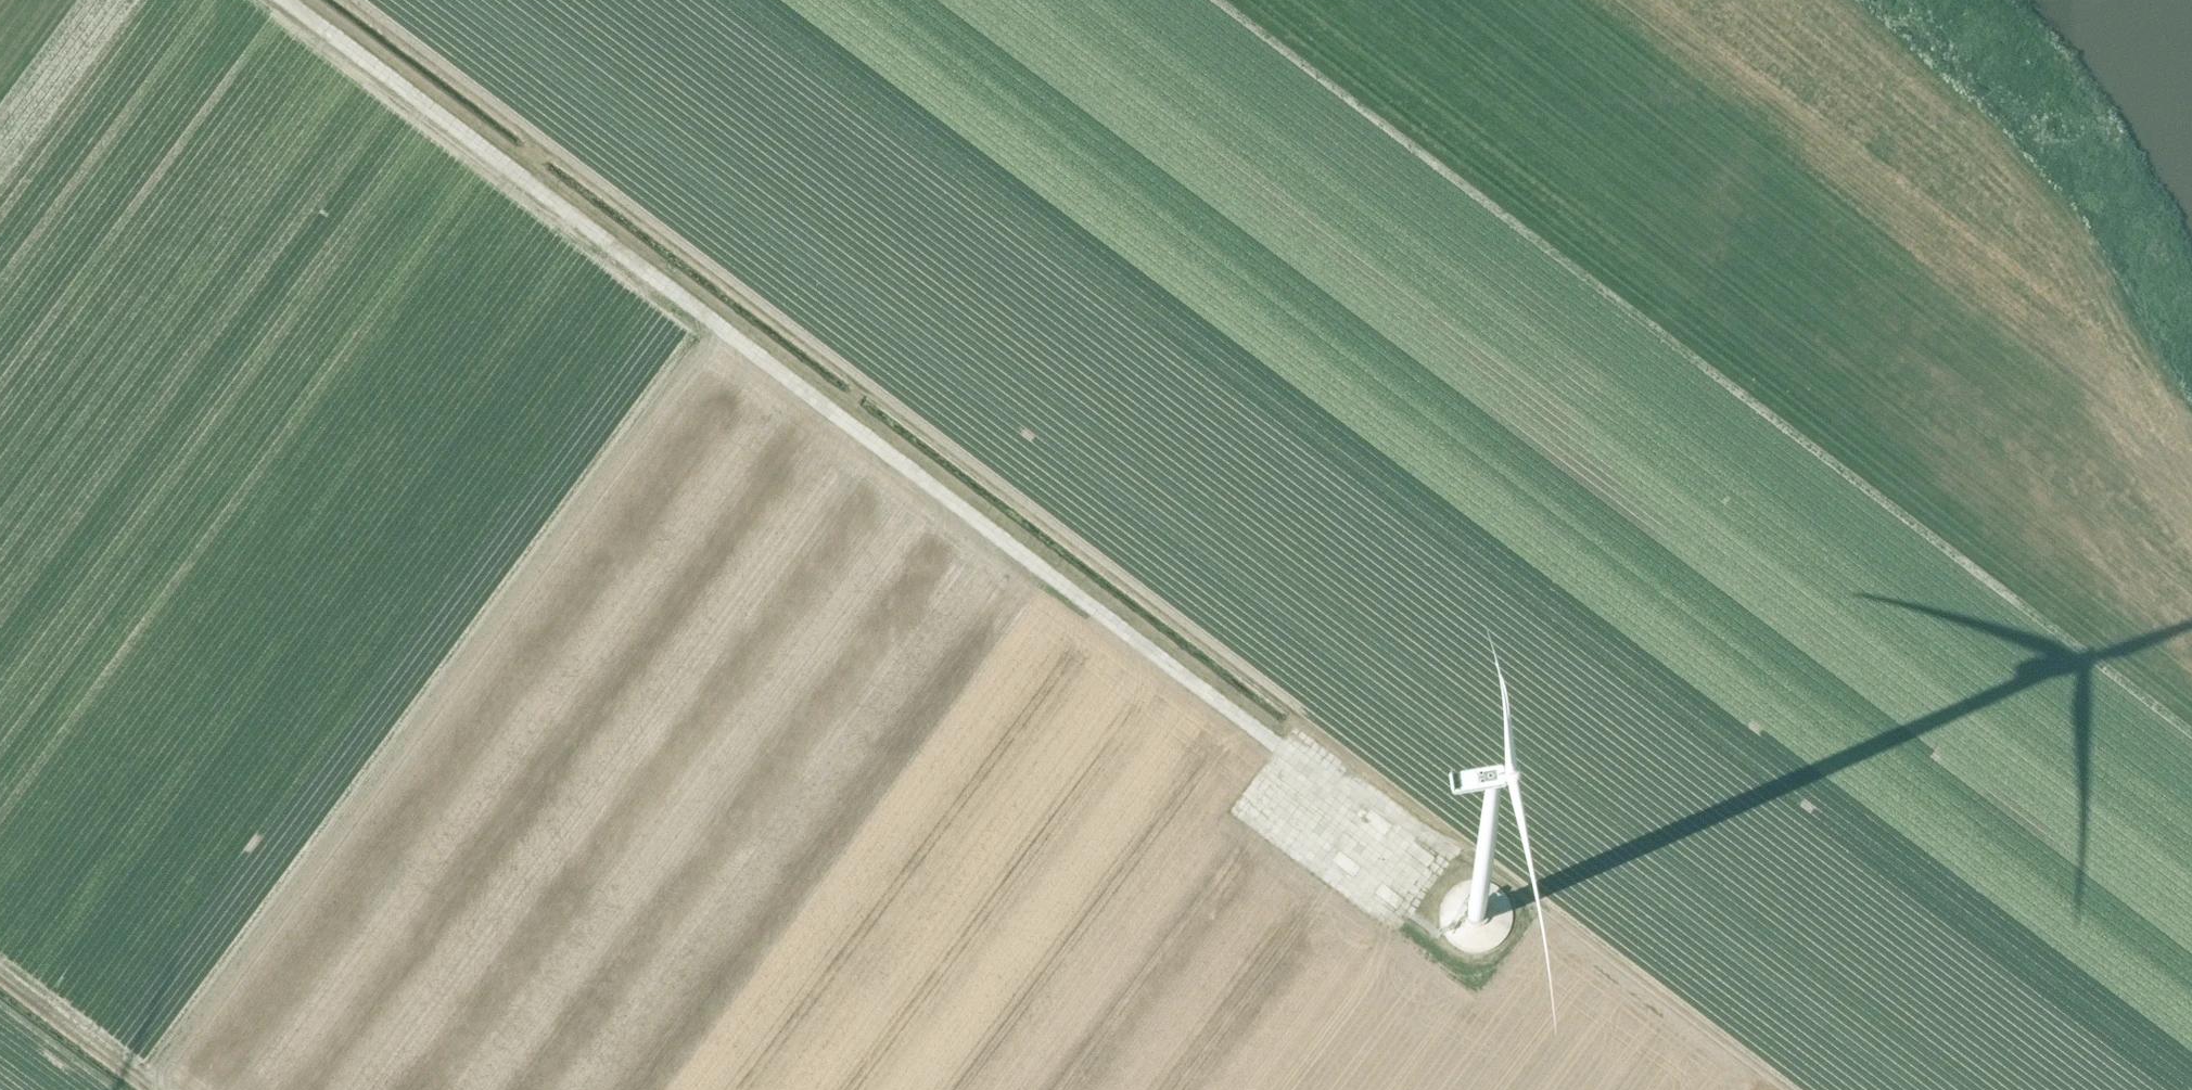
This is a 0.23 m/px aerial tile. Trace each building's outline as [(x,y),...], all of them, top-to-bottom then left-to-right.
[(1487,916),(1487,915),(1487,914),(1487,913),(1486,912),(1486,911),(1486,910),(1485,909),(1485,908),(1484,907),(1483,907),(1483,906),(1482,905),(1481,905),(1480,904),(1479,904),(1478,904),(1477,903),(1476,903),(1475,903),(1474,903),(1473,903),(1472,904),(1471,904),(1470,904),(1469,905),(1468,905),(1467,906),(1467,907),(1466,907),(1465,908),(1465,909),(1464,910),(1464,911),(1464,912),(1463,913),(1463,914),(1463,915),(1463,916),(1463,917),(1464,918),(1464,919),(1464,920),(1465,921),(1465,922),(1466,923),(1467,923),(1467,924),(1468,925),(1469,925),(1470,926),(1471,926),(1472,926),(1473,927),(1474,927),(1475,927),(1476,927),(1477,927),(1478,926),(1479,926),(1480,926),(1481,925),(1482,925),(1483,924),(1483,923),(1484,923),(1485,922),(1485,921),(1486,920),(1486,919),(1486,918),(1487,917),(1487,916)]
